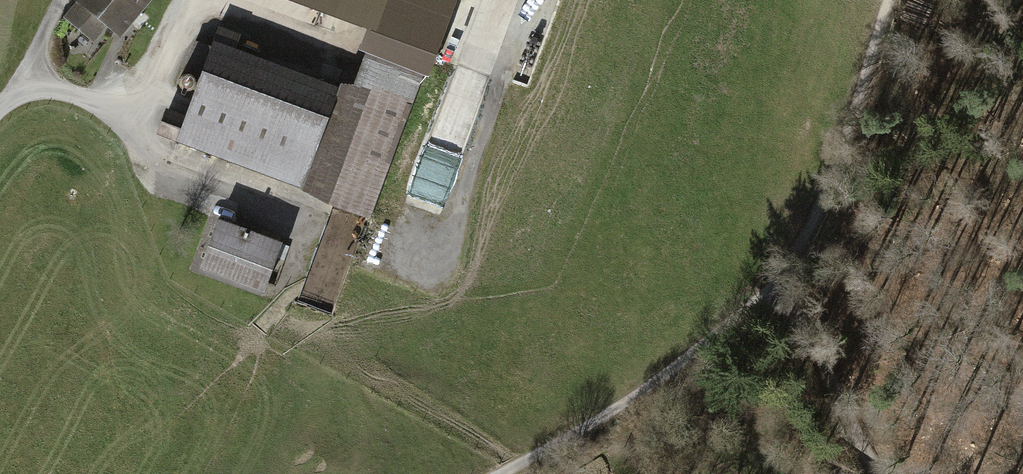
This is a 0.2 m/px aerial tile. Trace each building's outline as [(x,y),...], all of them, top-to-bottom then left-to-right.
[(67,16),(93,37),(106,21),(118,31),(144,0),(80,0),(67,16)] [(441,36),(454,0),(343,0),(441,36)] [(421,70),(372,51),(357,89),(341,88),(236,49),(241,35),(220,27),(211,48),(195,42),(185,69),(202,75),(185,118),(169,112),(162,131),(178,138),(178,141),(302,187),(335,203),(368,215),(421,70)] [(218,219),(201,265),(264,288),(281,242),(218,219)] [(672,453),(683,440),(675,433),(664,447),(672,453)]
